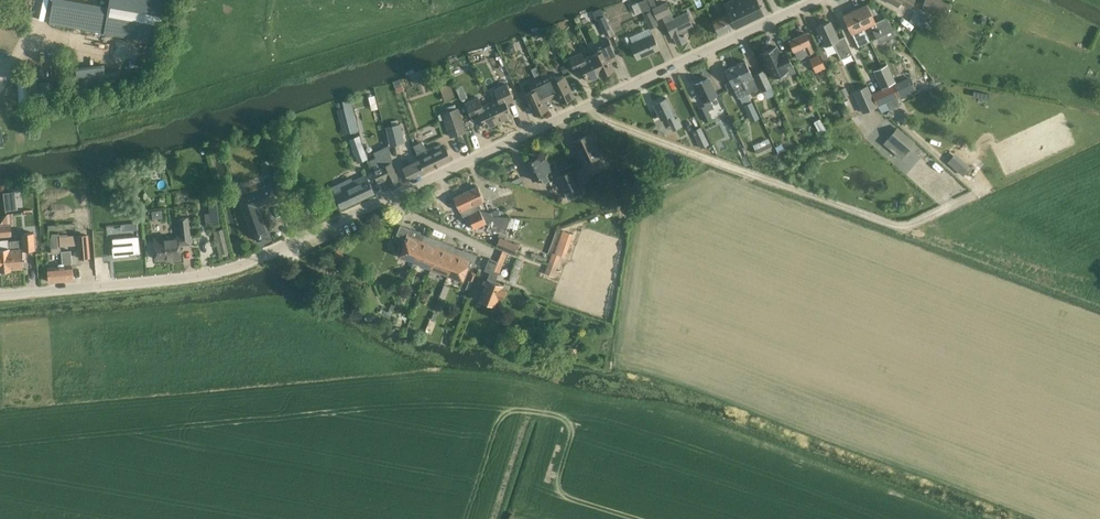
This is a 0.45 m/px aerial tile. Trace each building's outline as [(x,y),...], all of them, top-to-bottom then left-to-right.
[(109,7),(71,0),(53,0),(49,23),(160,42),(168,0),(110,0),(109,7)] [(640,2),(643,11),(651,7),(648,0),(644,0),(640,2)] [(688,17),(687,13),(674,18),(666,2),(657,6),(654,0),(650,0),(658,18),(664,16),(666,22),(665,22),(667,26),(672,36),(673,36),(678,45),(686,41),(684,36),(685,36),(683,31),(693,26),(688,17)] [(724,3),(729,13),(713,20),(712,20),(719,35),(720,34),(764,13),(758,0),(730,0),(724,3)] [(921,10),(946,20),(951,5),(940,0),(925,0),(921,10)] [(875,21),(872,14),(867,4),(855,9),(863,26),(870,23),(876,38),(895,29),(885,16),(875,21)] [(855,9),(844,15),(848,25),(857,46),(858,45),(858,46),(863,44),(870,41),(863,26),(855,9)] [(923,28),(929,16),(916,10),(910,22),(921,28),(910,36),(904,40),(912,51),(919,45),(920,46),(934,34),(923,28)] [(653,11),(644,15),(650,28),(658,24),(653,11)] [(614,35),(605,15),(598,18),(607,38),(614,35)] [(981,16),(979,19),(979,23),(983,26),(987,20),(981,16)] [(838,39),(834,31),(830,21),(818,27),(821,33),(820,34),(821,36),(822,36),(826,44),(832,42),(841,59),(852,54),(844,36),(838,39)] [(805,33),(789,40),(794,51),(794,50),(798,59),(814,52),(810,43),(805,33)] [(628,35),(622,38),(626,46),(631,43),(628,35)] [(631,44),(633,48),(637,58),(659,49),(655,38),(653,35),(631,44)] [(596,44),(599,52),(592,55),(601,75),(614,69),(611,62),(617,59),(611,44),(608,39),(596,44)] [(789,75),(796,72),(787,54),(781,57),(777,46),(762,53),(766,62),(764,63),(767,70),(769,69),(773,77),(787,70),(789,75)] [(588,81),(601,75),(592,55),(584,59),(581,53),(570,58),(571,61),(576,71),(583,68),(588,81)] [(820,55),(810,59),(816,72),(826,68),(823,61),(822,59),(821,58),(821,56),(820,55)] [(745,61),(735,65),(746,88),(750,87),(746,78),(752,76),(745,61)] [(566,64),(560,66),(563,73),(569,71),(566,64)] [(874,70),(882,88),(896,82),(888,64),(874,70)] [(735,65),(725,70),(730,80),(732,85),(738,98),(740,97),(743,104),(743,103),(751,100),(749,94),(746,88),(735,65)] [(107,75),(106,66),(76,69),(78,88),(108,85),(108,82),(121,79),(120,73),(107,75)] [(1068,67),(1065,74),(1072,78),(1075,71),(1068,67)] [(763,70),(754,74),(762,91),(771,86),(763,70)] [(554,72),(541,78),(549,94),(555,91),(561,102),(574,96),(569,86),(564,76),(557,80),(554,72)] [(17,78),(18,91),(13,91),(13,96),(19,95),(19,102),(39,101),(37,76),(17,78)] [(868,85),(853,91),(863,113),(877,106),(878,106),(887,102),(887,103),(897,98),(897,97),(899,96),(900,99),(917,91),(915,86),(910,76),(901,80),(896,83),(872,93),(868,85)] [(543,97),(549,94),(541,78),(529,83),(533,91),(526,94),(535,114),(548,108),(543,97)] [(695,84),(705,105),(699,108),(706,122),(712,119),(708,110),(714,107),(710,98),(716,95),(708,78),(695,84)] [(50,81),(39,82),(40,100),(51,99),(50,81)] [(401,95),(398,84),(397,82),(393,83),(397,97),(401,95)] [(455,96),(450,82),(439,86),(443,100),(455,96)] [(507,84),(494,90),(498,98),(490,102),(499,122),(512,116),(507,103),(514,100),(509,90),(507,84)] [(845,87),(839,90),(842,98),(849,95),(845,87)] [(468,97),(465,91),(459,94),(462,100),(468,97)] [(486,128),(499,122),(490,102),(482,106),(478,97),(466,103),(469,108),(473,118),(481,115),(486,128)] [(674,113),(671,107),(667,97),(654,103),(661,119),(666,116),(669,122),(675,119),(672,113),(674,113)] [(897,98),(887,103),(891,111),(901,106),(897,98)] [(336,105),(337,111),(343,134),(359,130),(351,99),(336,103),(336,105)] [(752,102),(744,106),(751,122),(760,118),(752,102)] [(465,131),(457,109),(446,113),(449,124),(447,125),(451,136),(465,131)] [(852,120),(849,111),(843,114),(847,123),(852,120)] [(820,118),(814,121),(820,133),(826,130),(820,118)] [(434,122),(419,129),(425,142),(440,135),(434,122)] [(406,142),(403,125),(388,128),(391,145),(406,142)] [(701,127),(692,131),(700,148),(709,144),(701,127)] [(897,127),(888,138),(906,153),(907,153),(916,142),(897,127)] [(574,141),(579,151),(584,163),(599,156),(589,134),(574,141)] [(746,134),(741,136),(745,145),(750,143),(746,134)] [(359,135),(349,139),(357,162),(368,159),(359,135)] [(768,138),(753,145),(757,154),(772,147),(768,138)] [(422,142),(414,146),(418,153),(426,171),(451,160),(446,148),(442,150),(439,144),(426,150),(422,142)] [(376,157),(369,161),(373,170),(374,172),(379,182),(384,180),(387,179),(391,188),(401,183),(396,174),(394,168),(391,163),(393,162),(388,145),(373,152),(376,157)] [(420,159),(403,167),(404,170),(409,180),(426,171),(418,153),(417,153),(420,159)] [(964,175),(971,167),(955,154),(948,162),(964,175)] [(525,164),(530,174),(532,179),(540,176),(543,182),(549,179),(543,167),(539,157),(525,164)] [(271,158),(260,162),(265,178),(277,174),(271,158)] [(583,167),(576,170),(581,182),(589,179),(583,167)] [(564,191),(580,183),(573,168),(557,176),(564,191)] [(332,186),(342,208),(374,193),(366,175),(353,180),(352,177),(332,186)] [(633,195),(618,183),(613,190),(626,200),(633,195)] [(276,199),(272,189),(270,184),(238,196),(250,228),(254,238),(256,237),(257,241),(266,238),(265,234),(267,233),(257,206),(276,199)] [(478,186),(466,191),(477,215),(500,216),(498,210),(490,213),(488,212),(480,211),(479,209),(481,208),(479,202),(484,199),(483,196),(478,186)] [(466,191),(454,197),(464,218),(468,216),(474,228),(482,225),(486,223),(490,224),(489,229),(505,233),(510,217),(500,216),(477,215),(466,191)] [(210,213),(205,213),(206,223),(220,221),(217,201),(208,202),(210,213)] [(0,223),(0,226),(3,225),(3,235),(11,235),(10,225),(13,225),(12,213),(7,213),(0,223)] [(164,239),(164,237),(154,238),(156,248),(157,259),(181,256),(180,245),(191,244),(190,233),(188,217),(179,218),(181,236),(178,236),(178,238),(164,239)] [(414,261),(425,235),(424,235),(424,236),(420,235),(421,232),(410,228),(409,229),(400,225),(397,235),(405,238),(399,255),(414,261)] [(223,228),(216,230),(220,245),(226,244),(223,228)] [(555,253),(561,256),(566,257),(573,234),(562,230),(555,253)] [(22,234),(23,250),(36,249),(35,233),(22,234)] [(77,245),(76,235),(68,235),(68,234),(60,234),(60,233),(51,234),(51,237),(50,237),(52,254),(61,253),(62,253),(62,251),(61,248),(61,246),(77,245)] [(88,234),(77,235),(79,258),(90,258),(88,234)] [(425,235),(414,261),(431,268),(442,241),(429,236),(428,238),(425,236),(425,235)] [(139,236),(112,239),(113,247),(112,247),(113,257),(130,256),(130,254),(141,253),(139,236)] [(498,262),(498,261),(489,258),(484,270),(491,273),(488,279),(488,278),(480,298),(490,302),(494,304),(497,296),(502,298),(506,288),(502,287),(502,285),(496,283),(508,253),(516,256),(520,246),(500,238),(496,248),(503,250),(498,262)] [(442,241),(431,268),(448,274),(458,248),(457,249),(454,248),(455,246),(442,241)] [(12,249),(10,249),(10,248),(0,249),(0,259),(10,258),(10,260),(13,259),(12,249)] [(337,262),(345,259),(342,248),(333,250),(337,262)] [(458,248),(448,274),(463,280),(470,265),(473,267),(478,255),(463,249),(462,251),(458,250),(459,248),(458,248)] [(0,269),(0,270),(11,269),(11,268),(22,267),(21,249),(12,249),(13,259),(10,260),(10,258),(0,259),(0,269)] [(72,259),(71,252),(71,250),(62,251),(62,253),(61,253),(63,268),(48,270),(49,271),(50,282),(74,279),(72,268),(72,267),(71,260),(72,259)] [(554,276),(561,256),(555,253),(552,252),(545,273),(554,276)] [(477,273),(471,271),(468,280),(469,280),(467,285),(471,286),(477,273)] [(390,317),(395,306),(392,304),(389,310),(387,311),(381,309),(380,312),(390,317)] [(390,319),(387,325),(391,327),(393,323),(394,323),(396,322),(397,319),(396,317),(394,316),(391,317),(391,319),(390,319)] [(429,328),(426,335),(433,338),(436,331),(429,328)] [(569,347),(567,356),(575,358),(577,349),(569,347)]
